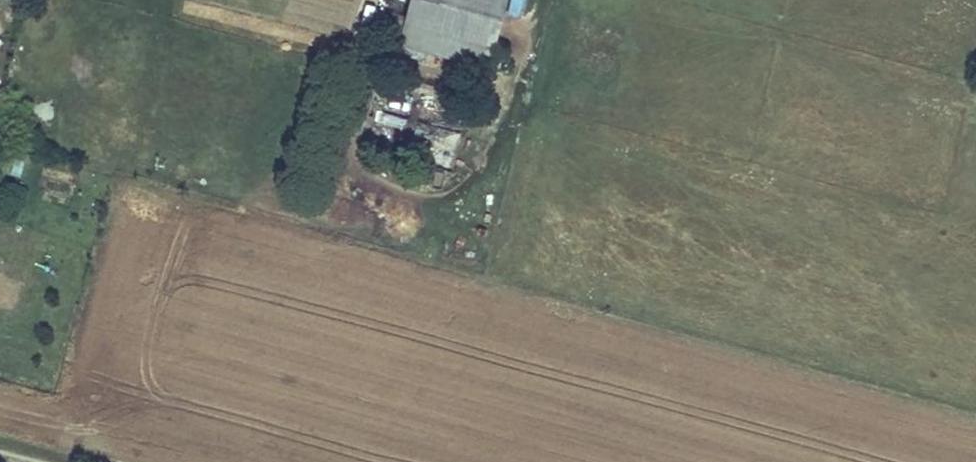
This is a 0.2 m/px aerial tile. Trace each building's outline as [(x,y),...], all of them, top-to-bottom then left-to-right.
[(386,39),(496,66),(512,0),(414,0),(410,15),(392,11),(386,39)] [(8,52),(14,34),(0,29),(0,50),(8,52)]
